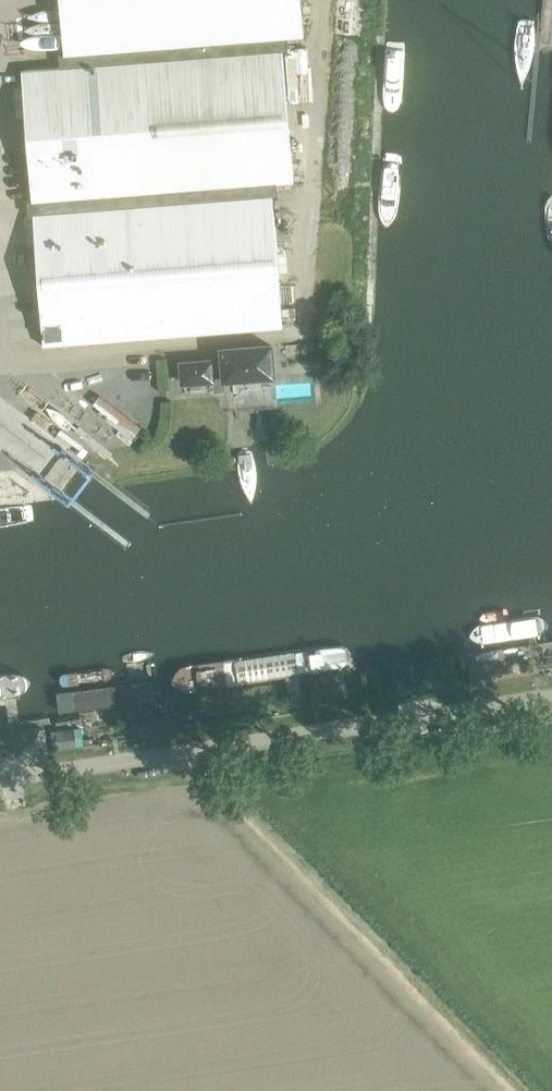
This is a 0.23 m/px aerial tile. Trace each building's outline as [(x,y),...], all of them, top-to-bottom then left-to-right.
[(64,67),(21,70),(43,347),(282,328),(271,184),(292,183),(281,39),(303,38),(300,0),(59,0),(64,67)] [(314,342),(302,343),(302,353),(315,352),(314,342)] [(221,349),(222,364),(211,365),(211,361),(181,363),(182,383),(213,380),(212,376),(223,375),(224,380),(273,376),(271,345),(221,349)]
